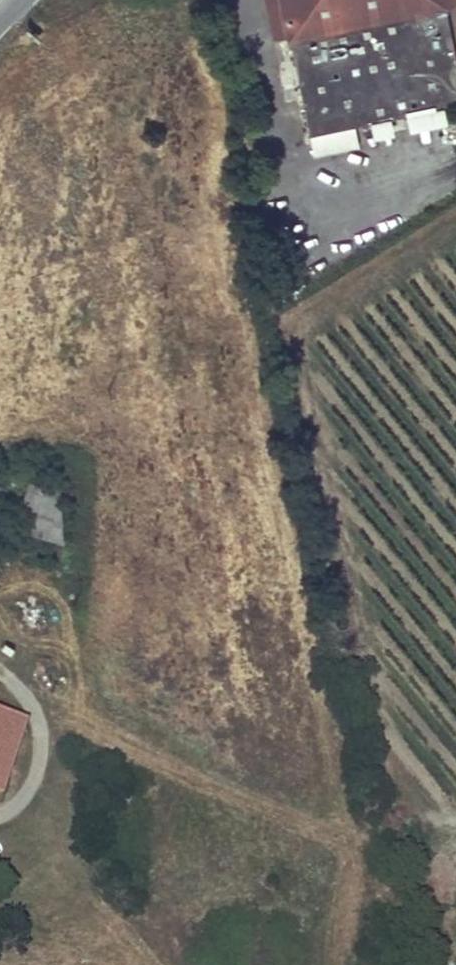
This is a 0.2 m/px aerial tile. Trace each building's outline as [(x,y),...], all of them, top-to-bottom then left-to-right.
[(455,106),(455,61),(445,8),(455,5),(455,0),(265,0),(274,40),(289,37),(314,156),(358,147),(355,127),(373,123),(392,119),(409,115),(446,108),(455,106)] [(446,108),(409,115),(413,132),(450,124),(446,108)] [(392,119),(373,123),(377,140),(396,136),(392,119)] [(19,530),(61,542),(56,492),(34,486),(19,530)] [(1,799),(24,726),(0,719),(0,799),(1,799)]
